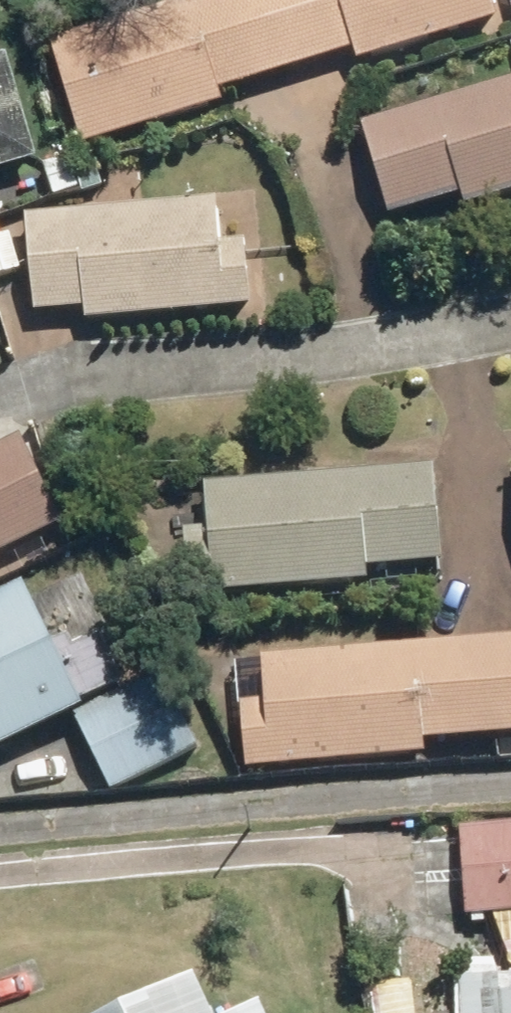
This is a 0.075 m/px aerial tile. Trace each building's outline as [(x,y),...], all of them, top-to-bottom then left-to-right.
[(53,45),(85,149),(225,106),(221,93),(356,51),(360,65),(502,22),(496,0),(199,0),(53,45)] [(0,62),(0,176),(40,165),(10,59),(0,62)] [(364,127),(391,217),(464,195),(469,210),(510,197),(510,82),(364,127)] [(219,202),(27,217),(36,317),(87,313),(87,323),(254,309),(249,243),(223,245),(219,202)] [(0,451),(0,557),(66,526),(24,440),(0,451)] [(438,467),(206,486),(209,532),(185,534),(191,599),(371,584),(370,572),(446,566),(438,467)] [(0,603),(0,753),(86,712),(84,708),(124,689),(100,640),(75,652),(70,641),(55,648),(27,590),(0,603)] [(263,659),(267,704),(242,706),(247,771),(426,756),(425,744),(510,737),(510,638),(263,659)] [(77,719),(113,793),(199,750),(163,677),(77,719)] [(462,829),(467,919),(510,916),(510,827),(462,829)] [(466,963),(466,978),(455,978),(456,1012),(510,1012),(510,978),(499,978),(499,962),(466,963)] [(125,1012),(212,1012),(197,980),(125,1012)]
